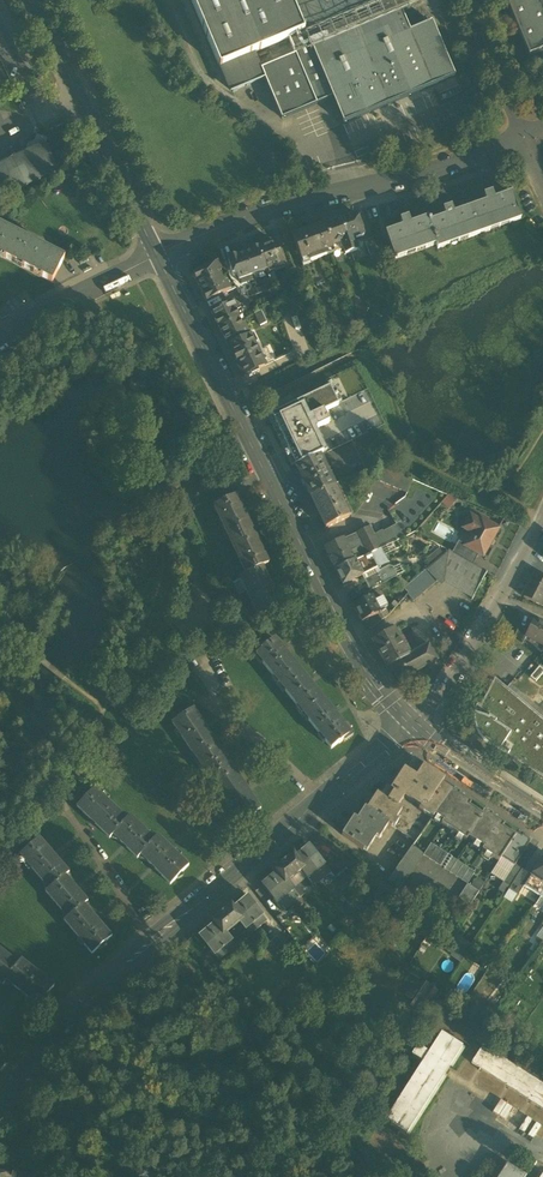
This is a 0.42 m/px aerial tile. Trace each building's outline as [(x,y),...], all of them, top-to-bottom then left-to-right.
[(222,67),(305,32),(292,0),(191,0),(220,68),(222,67)] [(423,27),(410,32),(404,19),(396,0),(292,0),(305,32),(327,85),(332,98),(343,124),(455,77),(432,23),(423,27)] [(537,0),(504,0),(529,58),(542,52),(542,15),(537,0)] [(417,13),(404,19),(410,32),(423,27),(417,13)] [(327,85),(305,32),(222,67),(233,92),(265,79),(282,119),(317,104),(312,91),(327,85)] [(312,91),(317,104),(332,98),(327,85),(312,91)] [(27,145),(24,154),(30,151),(29,149),(30,149),(28,146),(36,143),(36,142),(37,137),(45,140),(44,145),(44,144),(45,146),(47,139),(36,135),(34,141),(27,145)] [(58,172),(45,146),(44,144),(44,145),(45,140),(37,137),(36,142),(36,143),(28,146),(30,149),(29,149),(30,151),(24,154),(0,166),(0,200),(58,172)] [(486,203),(470,208),(479,235),(520,220),(511,194),(494,200),(492,193),(484,196),(486,203)] [(431,219),(428,220),(437,245),(438,249),(479,235),(470,208),(453,214),(451,207),(443,210),(446,217),(432,222),(431,219)] [(356,214),(340,220),(351,252),(357,250),(353,239),(364,236),(356,214)] [(395,260),(437,245),(428,220),(428,218),(411,224),(408,217),(401,220),(403,227),(386,233),(395,260)] [(346,254),(351,252),(340,220),(325,225),(332,247),(342,243),(346,254)] [(333,250),(332,247),(325,225),(292,237),(301,261),(309,258),(310,261),(327,255),(326,252),(333,250)] [(52,283),(64,259),(0,226),(0,253),(5,256),(4,258),(15,264),(16,261),(23,265),(22,267),(33,273),(34,271),(41,275),(40,277),(52,283)] [(365,241),(370,255),(377,252),(372,238),(365,241)] [(275,243),(258,249),(262,258),(265,264),(267,270),(267,271),(283,265),(275,243)] [(251,276),(263,272),(261,265),(265,264),(262,258),(258,249),(251,252),(251,253),(244,256),(251,276)] [(377,252),(370,255),(373,263),(380,260),(377,252)] [(240,280),(251,276),(244,256),(244,255),(237,258),(237,256),(228,259),(231,268),(230,268),(233,275),(237,274),(239,281),(240,280)] [(197,282),(200,289),(220,279),(218,273),(221,272),(217,264),(193,275),(196,283),(197,282)] [(286,271),(291,283),(298,281),(294,268),(286,271)] [(224,277),(226,282),(230,291),(236,289),(227,276),(224,277)] [(251,276),(240,280),(242,285),(253,281),(251,276)] [(223,284),(220,279),(200,289),(204,295),(203,296),(206,303),(230,291),(226,282),(223,284)] [(265,287),(256,290),(258,295),(267,292),(265,287)] [(249,298),(258,295),(256,290),(247,293),(249,298)] [(249,298),(241,294),(236,303),(248,309),(253,300),(249,298)] [(290,301),(295,314),(308,309),(304,296),(290,301)] [(211,313),(220,330),(239,320),(236,315),(239,314),(233,303),(211,313)] [(267,309),(261,311),(267,323),(273,320),(267,309)] [(267,323),(261,311),(255,314),(261,326),(267,323)] [(361,313),(356,314),(359,324),(370,323),(369,315),(361,316),(361,313)] [(242,326),(239,320),(220,330),(228,347),(250,336),(244,325),(242,326)] [(258,353),(250,336),(228,347),(243,377),(264,366),(274,361),(268,348),(258,353)] [(163,341),(167,349),(172,346),(168,338),(163,341)] [(271,416),(286,446),(313,433),(310,427),(314,425),(316,429),(329,423),(324,412),(338,406),(330,388),(271,416)] [(286,446),(291,458),(319,445),(313,433),(286,446)] [(352,441),(367,472),(380,465),(368,433),(352,441)] [(323,454),(319,445),(291,458),(296,467),(319,456),(323,454)] [(334,487),(319,456),(296,467),(311,499),(334,488),(334,487)] [(374,479),(393,488),(399,474),(380,466),(374,479)] [(413,480),(399,474),(393,488),(407,494),(413,480)] [(311,499),(325,529),(349,518),(341,501),(345,500),(338,485),(334,487),(334,488),(311,499)] [(214,507),(230,541),(252,531),(236,496),(214,507)] [(456,503),(448,496),(441,503),(449,510),(456,503)] [(479,554),(483,556),(499,529),(480,518),(479,521),(470,516),(463,528),(472,533),(470,537),(471,538),(472,541),(469,547),(469,548),(479,554)] [(384,531),(390,544),(403,538),(397,525),(384,531)] [(370,554),(380,549),(376,541),(374,535),(369,527),(344,540),(355,562),(356,561),(370,554)] [(378,539),(376,541),(380,549),(390,544),(384,531),(383,530),(376,534),(378,539)] [(230,541),(246,575),(261,568),(268,564),(252,531),(230,541)] [(324,549),(335,571),(355,562),(344,540),(324,549)] [(452,553),(473,565),(479,554),(469,548),(469,547),(459,541),(452,553)] [(381,549),(370,554),(378,568),(388,563),(381,549)] [(427,559),(432,565),(443,555),(438,550),(427,559)] [(363,576),(364,579),(377,573),(379,572),(378,569),(378,568),(370,554),(356,561),(363,576)] [(335,571),(343,586),(363,576),(356,561),(355,562),(335,571)] [(470,563),(466,569),(479,576),(482,570),(470,563)] [(458,564),(450,578),(473,591),(481,578),(479,576),(466,569),(458,564)] [(393,568),(396,576),(404,572),(400,565),(393,568)] [(377,573),(383,584),(397,577),(396,576),(393,568),(392,568),(390,567),(386,568),(379,572),(377,573)] [(281,608),(261,568),(246,575),(240,578),(240,580),(246,592),(259,618),(281,608)] [(542,601),(542,576),(535,572),(527,587),(529,588),(524,598),(540,606),(542,601)] [(364,579),(370,591),(383,584),(377,573),(364,579)] [(442,591),(451,596),(464,604),(466,605),(473,591),(450,578),(442,591)] [(239,596),(246,592),(240,580),(233,583),(239,596)] [(353,606),(362,623),(365,621),(381,613),(380,612),(379,611),(375,602),(372,596),(353,606)] [(451,596),(447,603),(460,610),(464,604),(451,596)] [(375,602),(379,611),(388,606),(383,597),(375,602)] [(456,616),(460,610),(447,603),(444,609),(456,616)] [(458,617),(456,616),(444,609),(435,604),(426,621),(429,622),(428,625),(448,636),(458,617)] [(381,613),(384,619),(390,615),(386,608),(380,612),(381,613)] [(365,621),(369,629),(384,619),(381,613),(365,621)] [(542,646),(542,625),(534,620),(528,631),(526,637),(542,646)] [(513,639),(522,645),(526,637),(528,631),(519,626),(513,639)] [(388,668),(391,666),(409,656),(394,629),(372,641),(388,668)] [(257,656),(281,684),(298,670),(274,640),(261,651),(262,652),(257,656)] [(429,645),(409,656),(391,666),(399,680),(437,660),(429,645)] [(530,677),(536,682),(542,673),(542,669),(539,666),(530,677)] [(308,681),(298,670),(281,684),(305,713),(322,698),(312,686),(313,686),(309,681),(308,681)] [(474,714),(474,718),(474,721),(474,724),(475,727),(476,730),(477,732),(478,735),(479,737),(481,739),(483,740),(499,751),(542,779),(542,719),(495,679),(479,708),(481,708),(479,715),(477,714),(476,715),(474,714)] [(346,727),(322,698),(305,713),(334,748),(342,741),(342,742),(352,734),(346,727)] [(192,753),(197,761),(218,747),(193,710),(186,714),(186,713),(179,718),(171,724),(192,753)] [(235,772),(218,747),(197,761),(214,786),(235,772)] [(389,824),(392,826),(403,809),(398,807),(407,793),(423,803),(419,809),(433,818),(434,816),(452,791),(442,785),(445,780),(413,760),(406,771),(404,770),(394,785),(391,790),(387,788),(382,796),(378,793),(367,809),(389,824)] [(260,810),(235,772),(214,786),(219,793),(218,793),(239,824),(246,819),(246,820),(253,816),(253,814),(260,810)] [(109,838),(112,834),(126,820),(95,789),(77,807),(109,838)] [(466,840),(468,837),(482,815),(469,807),(471,804),(459,796),(460,795),(455,791),(453,792),(452,791),(434,816),(443,821),(441,824),(452,831),(454,828),(458,831),(456,834),(466,840)] [(342,835),(367,851),(376,837),(379,839),(389,824),(367,809),(365,808),(357,819),(354,817),(342,835)] [(484,812),(482,815),(468,837),(484,848),(482,851),(498,862),(501,858),(516,834),(511,831),(509,833),(502,829),(504,825),(492,817),(493,816),(487,812),(486,814),(484,812)] [(129,816),(126,820),(112,834),(137,858),(140,854),(154,840),(129,816)] [(516,865),(526,849),(523,847),(527,841),(521,838),(516,834),(501,858),(514,866),(515,866),(516,865)] [(156,837),(154,840),(140,854),(163,876),(162,877),(169,884),(175,878),(176,879),(182,873),(181,872),(187,865),(180,858),(179,859),(156,837)] [(522,837),(521,838),(527,841),(523,847),(526,849),(530,843),(529,842),(530,841),(522,837)] [(20,854),(49,888),(64,875),(67,872),(39,838),(20,854)] [(431,844),(424,855),(423,855),(441,867),(449,855),(431,844)] [(262,885),(283,911),(300,897),(293,889),(288,882),(302,870),(308,877),(315,885),(331,872),(324,863),(310,846),(297,857),(294,854),(274,870),(276,874),(262,885)] [(401,888),(423,855),(424,855),(413,847),(388,880),(401,888)] [(331,872),(334,876),(348,865),(335,855),(324,863),(331,872)] [(444,868),(450,872),(457,861),(454,859),(451,857),(444,868)] [(501,858),(498,862),(490,874),(503,882),(514,866),(501,858)] [(531,876),(542,883),(542,858),(531,876)] [(463,864),(457,861),(450,872),(456,876),(463,864)] [(475,872),(463,864),(456,876),(468,884),(475,872)] [(511,887),(514,882),(522,869),(516,865),(515,866),(514,866),(503,882),(511,887)] [(529,873),(522,869),(514,882),(522,887),(528,878),(528,876),(529,873)] [(288,882),(293,889),(299,884),(308,877),(302,870),(288,882)] [(46,891),(68,917),(83,904),(86,901),(64,875),(49,888),(46,891)] [(542,892),(542,883),(531,876),(525,886),(540,896),(542,892)] [(473,880),(472,886),(479,891),(485,882),(477,877),(473,880)] [(511,887),(503,882),(498,890),(506,895),(509,889),(511,887)] [(517,895),(522,887),(514,882),(511,887),(509,889),(517,895)] [(300,897),(306,893),(299,884),(293,889),(300,897)] [(472,886),(468,884),(456,901),(467,909),(479,891),(472,886)] [(509,889),(506,895),(504,898),(512,903),(517,895),(509,889)] [(215,953),(219,958),(236,945),(231,939),(232,939),(226,932),(233,927),(240,921),(246,928),(246,927),(251,933),(267,920),(262,914),(263,914),(248,896),(234,907),(232,904),(222,912),(212,921),(214,924),(200,935),(215,953)] [(102,927),(83,904),(68,917),(64,920),(84,944),(83,944),(91,953),(98,947),(99,947),(105,942),(104,942),(111,936),(103,927),(102,927)] [(272,940),(281,951),(287,946),(278,935),(272,940)] [(454,950),(464,957),(472,946),(462,939),(454,950)] [(3,984),(6,980),(19,964),(0,949),(0,982),(3,984)] [(22,960),(19,964),(6,980),(13,986),(14,985),(38,1003),(42,998),(44,1000),(49,993),(47,992),(53,984),(22,960)] [(393,1123),(407,1132),(445,1075),(450,1066),(463,1047),(442,1033),(429,1052),(418,1045),(412,1053),(423,1061),(386,1118),(391,1122),(390,1123),(392,1124),(393,1123)] [(542,1110),(542,1085),(483,1046),(472,1063),(478,1067),(483,1071),(505,1085),(511,1088),(527,1099),(533,1103),(542,1110)] [(505,1085),(497,1097),(475,1082),(483,1071),(478,1067),(470,1079),(450,1066),(445,1075),(536,1135),(542,1126),(525,1115),(533,1103),(527,1099),(519,1112),(503,1101),(511,1088),(505,1085)] [(526,1176),(506,1163),(505,1163),(507,1164),(499,1176),(526,1176)]
